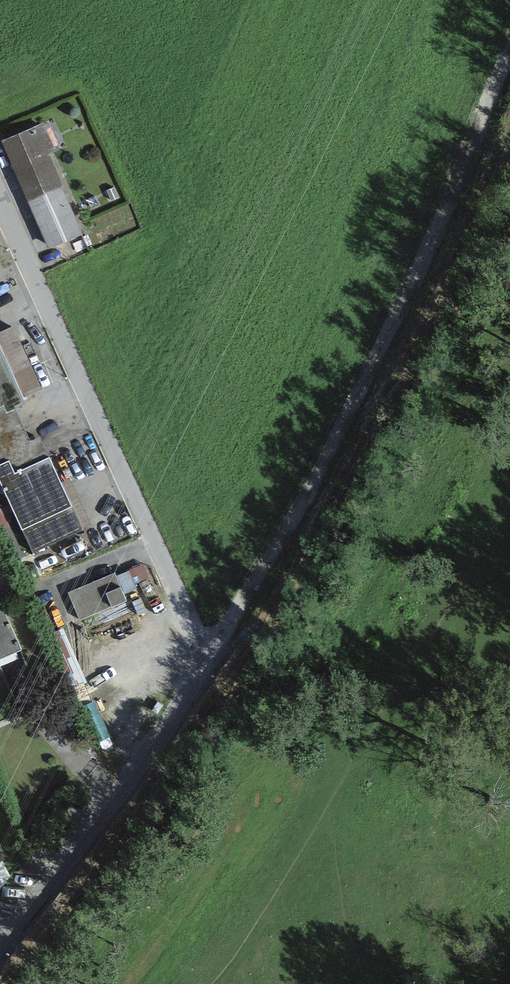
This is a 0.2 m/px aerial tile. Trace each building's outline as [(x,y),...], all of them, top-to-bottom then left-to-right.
[(44,123),(3,141),(28,201),(62,187),(49,155),(56,152),(44,123)] [(83,235),(62,187),(28,201),(49,249),(83,235)] [(41,386),(13,323),(0,328),(0,403),(3,402),(7,409),(16,405),(27,401),(23,394),(41,386)] [(0,403),(0,480),(33,549),(83,526),(40,433),(30,437),(16,405),(7,409),(3,402),(0,403)] [(117,571),(69,591),(80,617),(128,597),(117,571)] [(22,646),(0,597),(0,656),(22,646)]
